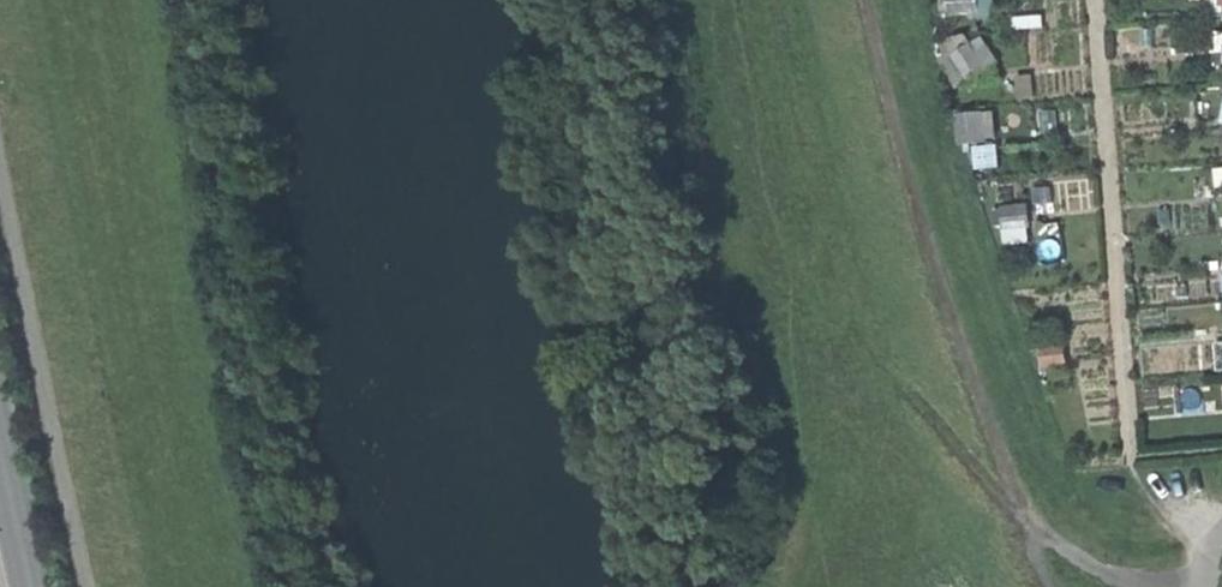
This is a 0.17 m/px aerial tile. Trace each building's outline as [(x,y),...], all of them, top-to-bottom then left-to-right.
[(956,12),(991,9),(990,0),(955,0),(956,12)] [(960,81),(1006,61),(995,35),(949,55),(960,81)] [(964,112),(966,142),(1003,139),(1000,109),(964,112)] [(1008,204),(1012,243),(1038,240),(1034,201),(1008,204)]
